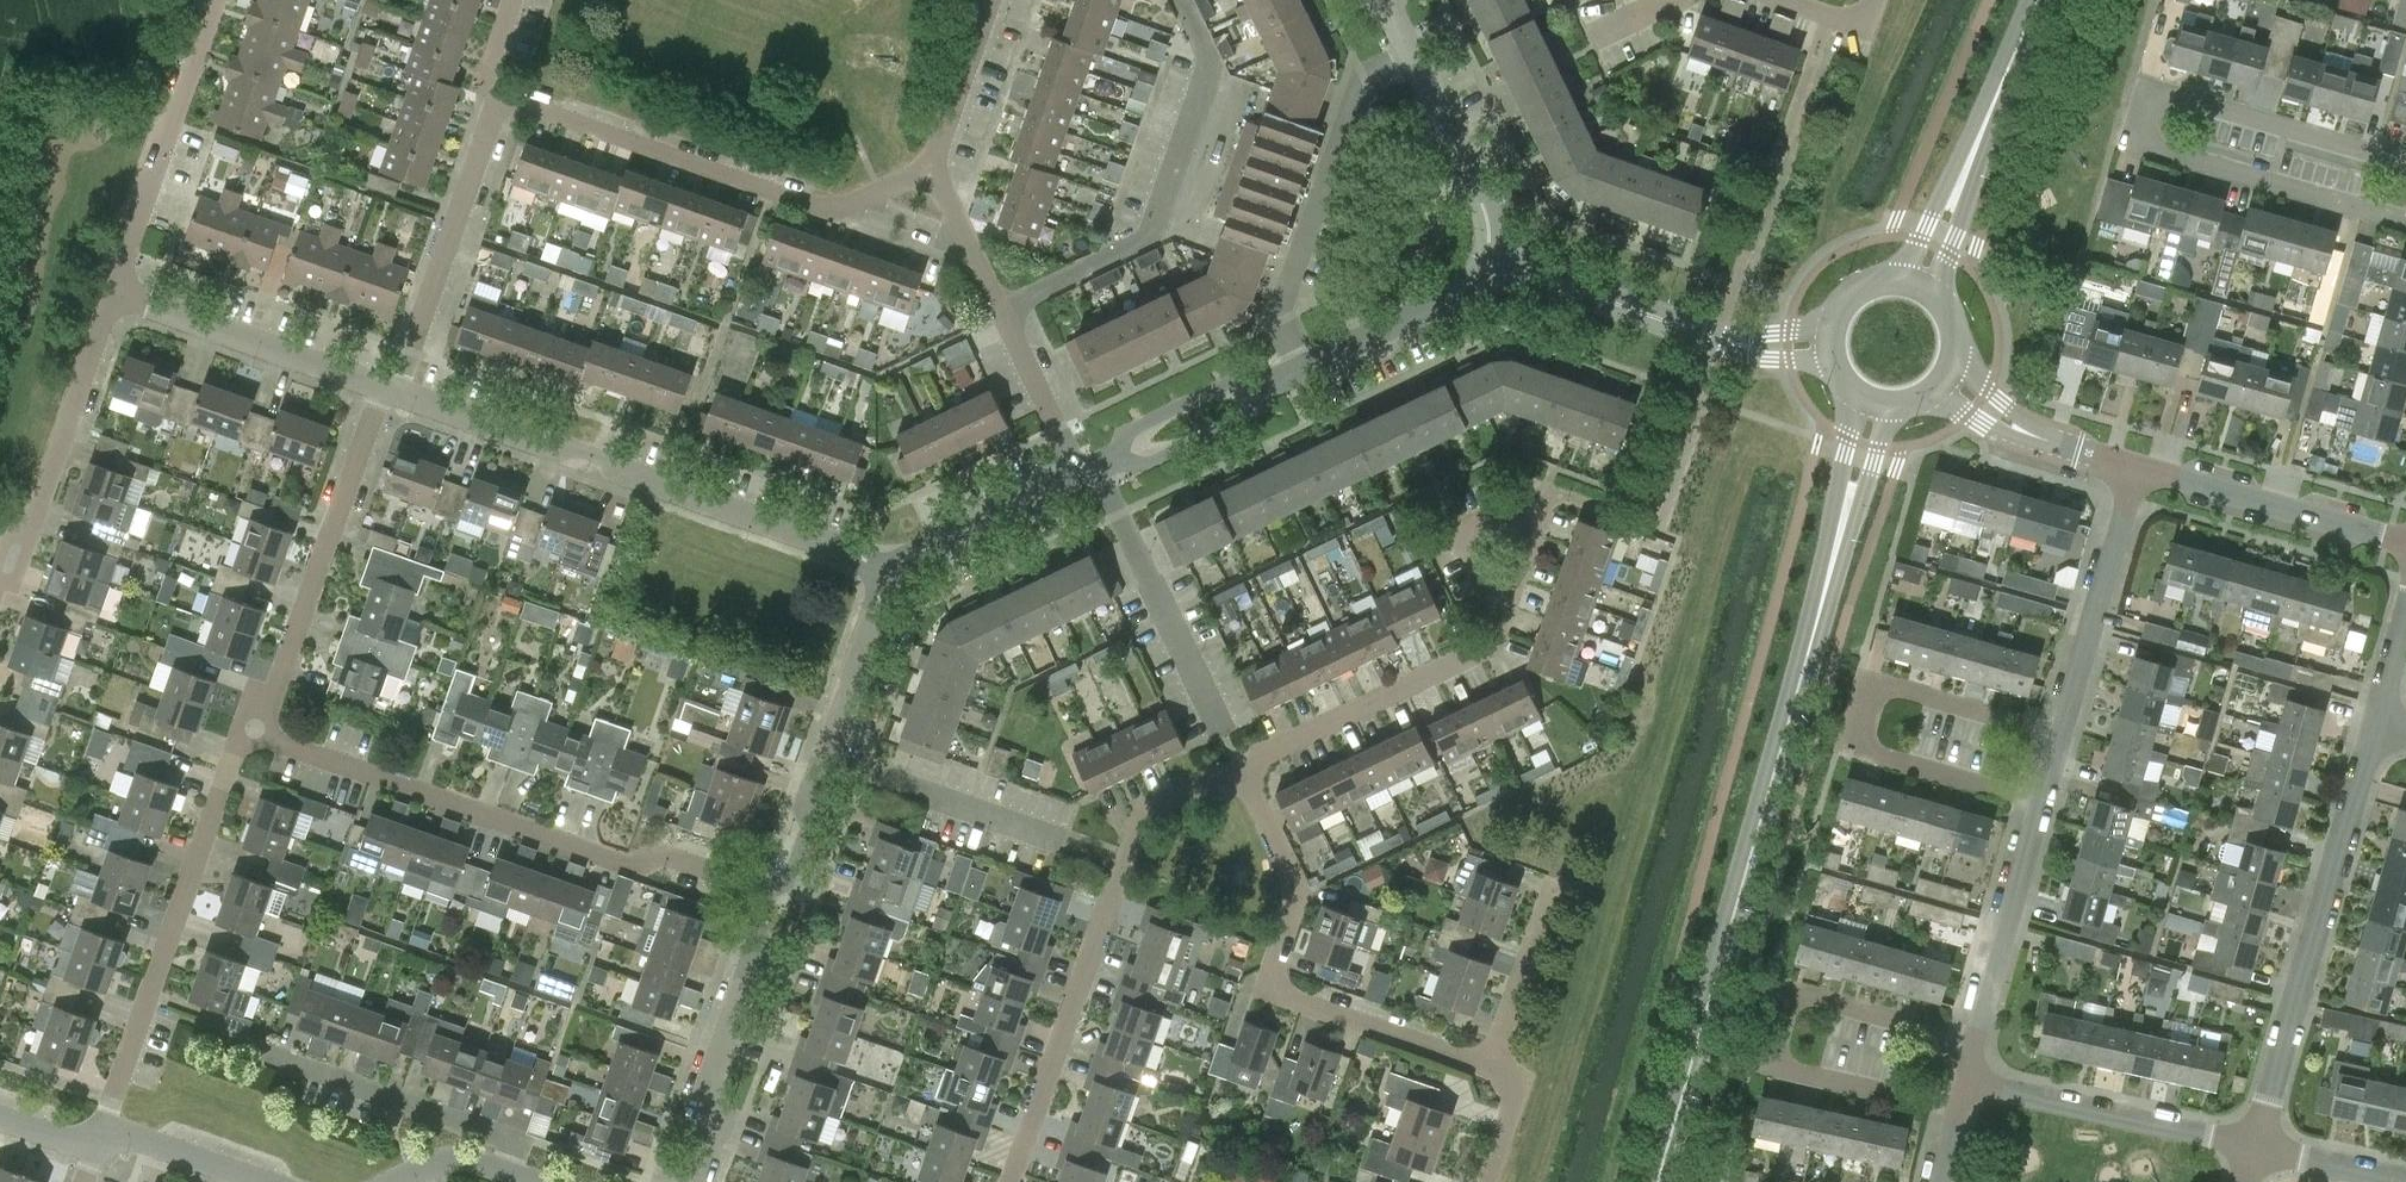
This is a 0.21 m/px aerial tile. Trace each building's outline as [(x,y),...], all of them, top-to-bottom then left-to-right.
[(259,4),(254,2),(250,13),(300,31),(310,0),(260,0),(259,4)] [(354,18),(360,4),(351,0),(350,0),(345,14),(354,18)] [(365,12),(378,16),(382,5),(369,0),(365,12)] [(446,0),(431,0),(424,20),(469,35),(477,11),(446,0)] [(477,11),(481,0),(446,0),(477,11)] [(1079,0),(1077,0),(1070,20),(1110,33),(1117,13),(1079,0)] [(1117,13),(1121,0),(1079,0),(1117,13)] [(1216,14),(1210,0),(1209,0),(1198,5),(1205,19),(1216,14)] [(1237,7),(1243,21),(1254,16),(1262,32),(1307,11),(1301,0),(1247,0),(1247,1),(1237,7)] [(1489,39),(1534,18),(1526,2),(1531,0),(1471,0),(1489,39)] [(1736,0),(1726,0),(1722,11),(1731,14),(1736,0)] [(1731,14),(1742,18),(1748,2),(1742,0),(1736,0),(1731,14)] [(2340,8),(2363,15),(2367,0),(2342,0),(2340,8)] [(2392,23),(2405,27),(2405,0),(2399,0),(2392,23)] [(1262,32),(1280,70),(1325,48),(1307,11),(1262,32)] [(2165,57),(2170,58),(2169,61),(2198,70),(2209,31),(2210,31),(2214,16),(2198,11),(2194,27),(2180,23),(2176,38),(2171,36),(2167,39),(2163,52),(2165,57)] [(1780,31),(1785,15),(1776,12),(1770,28),(1780,31)] [(308,54),(293,49),(300,31),(250,13),(246,24),(251,26),(246,41),(305,63),(308,54)] [(2332,27),(2361,35),(2365,22),(2335,13),(2332,27)] [(1714,63),(1728,23),(1702,14),(1688,54),(1714,63)] [(1785,15),(1780,31),(1791,35),(1796,19),(1785,15)] [(2237,39),(2226,78),(2256,87),(2260,73),(2272,76),(2288,19),(2275,15),(2265,48),(2251,43),(2255,28),(2242,24),(2237,39)] [(1557,39),(1552,28),(1542,34),(1534,18),(1489,39),(1509,80),(1512,86),(1557,64),(1554,59),(1552,55),(1562,49),(1557,39)] [(2310,102),(2321,63),(2294,55),(2303,23),(2288,19),(2272,76),(2285,80),(2281,94),(2310,102)] [(469,35),(424,20),(415,44),(460,60),(469,35)] [(1094,51),(1102,54),(1110,33),(1070,20),(1063,39),(1063,40),(1095,51),(1094,51)] [(1728,23),(1714,63),(1738,71),(1752,31),(1728,23)] [(2397,67),(2405,35),(2405,34),(2391,29),(2382,62),(2397,67)] [(1752,31),(1738,71),(1762,80),(1776,40),(1752,31)] [(2226,78),(2237,39),(2210,31),(2209,31),(2198,70),(2226,78)] [(1224,59),(1235,53),(1225,32),(1214,38),(1224,59)] [(1063,39),(1055,36),(1048,57),(1087,71),(1094,51),(1095,51),(1063,40),(1063,39)] [(1169,44),(1152,38),(1149,47),(1166,53),(1169,44)] [(377,45),(364,40),(360,52),(373,57),(377,45)] [(1776,40),(1762,80),(1788,89),(1802,49),(1776,40)] [(287,65),(302,71),(305,63),(246,41),(240,57),(235,55),(231,66),(281,84),(287,65)] [(461,86),(452,83),(460,60),(415,44),(407,68),(460,87),(461,86)] [(1146,56),(1162,62),(1166,53),(1149,47),(1146,56)] [(1274,89),(1267,110),(1313,126),(1330,78),(1329,58),(1325,48),(1280,70),(1274,89)] [(356,63),(369,68),(373,57),(360,52),(356,63)] [(2379,80),(2367,76),(2373,57),(2355,52),(2349,71),(2350,71),(2339,111),(2368,119),(2379,80)] [(1087,71),(1048,57),(1041,77),(1080,91),(1087,71)] [(2321,63),(2310,102),(2339,111),(2350,71),(2349,71),(2321,63)] [(1571,95),(1582,90),(1578,81),(1572,69),(1561,74),(1559,69),(1557,64),(1512,86),(1514,91),(1532,127),(1576,106),(1571,95)] [(289,108),(274,102),(281,84),(231,66),(227,77),(232,79),(227,95),(286,116),(289,108)] [(407,69),(416,72),(407,96),(452,112),(460,87),(407,68),(407,69)] [(2405,92),(2405,76),(2401,75),(2397,89),(2405,92)] [(1080,91),(1041,77),(1034,98),(1073,111),(1080,91)] [(1154,84),(1138,79),(1135,88),(1151,93),(1154,84)] [(1611,97),(1605,85),(1594,90),(1600,102),(1611,97)] [(1132,97),(1148,102),(1151,93),(1135,88),(1132,97)] [(360,94),(347,89),(343,101),(356,105),(360,94)] [(2397,89),(2388,119),(2405,124),(2405,92),(2397,89)] [(262,138),(268,118),(284,124),(286,116),(227,95),(221,111),(216,109),(212,120),(262,138)] [(452,112),(407,96),(399,120),(443,136),(452,112)] [(1073,111),(1034,98),(1027,118),(1066,132),(1073,111)] [(339,112),(352,117),(356,105),(343,101),(339,112)] [(288,116),(301,120),(305,110),(292,105),(288,116)] [(1557,180),(1572,193),(1574,194),(1598,150),(1597,150),(1590,133),(1607,125),(1603,116),(1585,125),(1576,106),(1532,127),(1557,180)] [(1321,129),(1313,126),(1267,110),(1261,125),(1317,142),(1321,129)] [(1066,132),(1027,118),(1020,138),(1059,152),(1066,132)] [(1140,125),(1124,119),(1121,128),(1137,134),(1140,125)] [(443,136),(399,120),(390,145),(435,160),(443,136)] [(1261,125),(1248,120),(1243,134),(1311,158),(1317,142),(1261,125)] [(1118,137),(1134,143),(1137,134),(1121,128),(1118,137)] [(1311,158),(1243,134),(1238,149),(1306,173),(1311,158)] [(1012,159),(1020,162),(1021,161),(1052,172),(1059,152),(1020,138),(1012,159)] [(527,143),(514,179),(539,188),(552,151),(527,143)] [(381,170),(426,186),(435,160),(390,145),(381,170)] [(1745,156),(1755,159),(1761,161),(1763,154),(1748,148),(1745,156)] [(1238,149),(1232,166),(1300,190),(1306,173),(1238,149)] [(1645,166),(1598,150),(1574,194),(1629,213),(1645,166)] [(253,171),(259,155),(248,151),(242,168),(253,171)] [(563,197),(576,160),(552,151),(539,188),(563,197)] [(1659,159),(1655,170),(1645,166),(1629,213),(1673,229),(1689,182),(1670,175),(1675,160),(1668,158),(1667,161),(1659,159)] [(588,205),(601,169),(576,160),(563,197),(588,205)] [(1126,165),(1110,160),(1107,169),(1123,174),(1126,165)] [(1060,174),(1052,172),(1021,161),(1020,162),(1013,181),(1053,195),(1060,174)] [(241,171),(228,166),(223,181),(235,185),(241,171)] [(1232,166),(1226,184),(1294,207),(1300,190),(1232,166)] [(286,189),(291,173),(279,169),(273,185),(286,189)] [(627,169),(624,177),(601,169),(588,205),(612,214),(628,169),(627,169)] [(612,214),(615,206),(639,214),(652,177),(628,169),(612,214)] [(1104,178),(1120,183),(1123,174),(1107,169),(1104,178)] [(365,185),(397,196),(402,183),(370,171),(365,185)] [(2133,189),(2119,186),(2106,182),(2096,218),(2152,234),(2155,223),(2166,183),(2137,175),(2133,189)] [(663,223),(676,186),(652,177),(639,214),(663,223)] [(1053,195),(1013,181),(1006,202),(1046,215),(1053,195)] [(1688,234),(1695,237),(1712,190),(1689,182),(1673,229),(1688,234)] [(2155,223),(2167,226),(2183,231),(2194,191),(2166,183),(2155,223)] [(1220,199),(1288,223),(1294,207),(1226,184),(1220,199)] [(201,195),(184,245),(195,249),(197,244),(213,250),(234,189),(226,186),(220,202),(201,195)] [(687,231),(701,195),(676,186),(663,223),(687,231)] [(229,255),(227,260),(238,264),(256,214),(237,208),(242,192),(234,189),(213,250),(229,255)] [(2183,231),(2178,249),(2194,254),(2199,235),(2211,239),(2209,246),(2223,250),(2226,239),(2234,214),(2234,213),(2221,209),(2224,200),(2194,191),(2183,231)] [(712,240),(725,203),(701,195),(687,231),(712,240)] [(1215,214),(1228,219),(1283,238),(1288,223),(1220,199),(1215,214)] [(1112,206),(1096,200),(1093,209),(1109,215),(1112,206)] [(1010,237),(1026,242),(1029,233),(1039,237),(1046,215),(1006,202),(999,223),(1014,228),(1010,237)] [(737,249),(744,228),(753,231),(759,215),(725,203),(712,240),(737,249)] [(2266,255),(2278,215),(2249,207),(2246,217),(2234,214),(2226,239),(2223,250),(2224,250),(2211,292),(2227,297),(2237,259),(2264,267),(2267,255),(2266,255)] [(1089,218),(1106,224),(1109,215),(1093,209),(1089,218)] [(249,268),(251,263),(268,268),(278,240),(286,243),(292,227),(256,214),(238,264),(249,268)] [(2278,215),(2266,255),(2267,255),(2295,263),(2306,223),(2278,215)] [(1283,238),(1228,219),(1223,234),(1270,250),(1278,253),(1283,238)] [(301,230),(284,280),(295,284),(297,279),(313,285),(334,225),(326,222),(321,237),(301,230)] [(763,261),(788,270),(802,230),(777,222),(769,245),(760,242),(755,256),(757,257),(756,258),(763,261)] [(2335,232),(2306,223),(2295,263),(2324,271),(2319,287),(2318,287),(2308,319),(2323,323),(2344,251),(2331,248),(2335,232)] [(329,290),(327,296),(338,300),(356,249),(338,243),(343,228),(334,225),(313,285),(329,290)] [(2173,268),(2178,249),(2183,231),(2167,226),(2153,276),(2169,280),(2173,268)] [(515,229),(509,245),(518,248),(523,232),(515,229)] [(812,278),(826,239),(802,230),(788,270),(812,278)] [(527,252),(533,236),(523,232),(518,248),(527,252)] [(1253,299),(1270,250),(1223,234),(1216,254),(1209,272),(1239,314),(1240,313),(1253,299)] [(837,287),(851,247),(826,239),(812,278),(837,287)] [(2398,271),(2368,263),(2373,246),(2355,240),(2345,272),(2365,278),(2365,279),(2394,288),(2394,286),(2405,290),(2405,258),(2402,257),(2398,271)] [(380,241),(374,256),(356,249),(338,300),(349,303),(351,298),(367,304),(388,244),(380,241)] [(383,309),(381,315),(393,319),(411,269),(391,262),(397,247),(388,244),(367,304),(383,309)] [(563,246),(557,262),(566,266),(572,249),(563,246)] [(496,247),(490,258),(507,268),(513,257),(496,247)] [(861,295),(875,256),(851,247),(837,287),(851,292),(848,302),(857,306),(861,295)] [(1142,268),(1163,258),(1158,247),(1137,257),(1142,268)] [(580,254),(581,253),(572,249),(566,266),(590,274),(595,259),(580,254)] [(885,304),(899,264),(875,256),(861,295),(885,304)] [(2141,277),(2142,273),(2140,272),(2144,260),(2135,257),(2127,260),(2124,272),(2141,277)] [(528,260),(524,272),(536,276),(540,264),(528,260)] [(612,263),(606,280),(615,283),(621,266),(612,263)] [(547,280),(552,268),(540,264),(536,276),(547,280)] [(920,286),(924,273),(899,264),(885,304),(910,313),(920,286)] [(624,286),(630,270),(621,266),(615,283),(624,286)] [(1124,277),(1118,266),(1105,272),(1110,284),(1124,277)] [(1090,279),(1096,291),(1110,284),(1105,272),(1090,279)] [(1209,272),(1209,273),(1182,286),(1204,331),(1239,314),(1209,272)] [(2365,278),(2345,272),(2337,302),(2356,308),(2365,279),(2365,278)] [(576,277),(572,289),(584,293),(588,281),(576,277)] [(2163,301),(2167,286),(2148,280),(2144,295),(2163,301)] [(596,297),(600,285),(588,281),(584,293),(596,297)] [(660,281),(655,297),(663,300),(669,284),(660,281)] [(673,303),(678,287),(669,284),(663,300),(673,303)] [(1154,299),(1149,288),(1135,295),(1140,306),(1124,314),(1145,359),(1204,331),(1182,286),(1154,299)] [(2405,320),(2405,290),(2394,286),(2394,288),(2386,314),(2405,320)] [(2272,309),(2276,296),(2256,291),(2252,304),(2272,309)] [(465,307),(460,305),(448,338),(482,350),(495,313),(499,302),(474,293),(463,326),(458,325),(465,307)] [(625,294),(621,306),(633,310),(637,298),(625,294)] [(2171,384),(2174,373),(2187,376),(2209,298),(2196,294),(2184,336),(2155,328),(2141,375),(2171,384)] [(645,315),(649,303),(637,298),(633,310),(645,315)] [(2225,399),(2241,344),(2230,341),(2225,356),(2209,352),(2224,302),(2209,298),(2187,376),(2200,380),(2197,390),(2225,399)] [(2085,309),(2071,305),(2062,337),(2075,341),(2088,345),(2084,359),(2113,367),(2125,328),(2129,312),(2118,309),(2101,304),(2099,313),(2085,309)] [(2247,324),(2266,330),(2270,315),(2251,310),(2247,324)] [(2348,314),(2334,310),(2329,329),(2342,333),(2348,314)] [(674,311),(670,323),(681,327),(685,315),(674,311)] [(1066,342),(1088,386),(1145,359),(1124,314),(1108,322),(1103,311),(1089,318),(1094,328),(1066,342)] [(763,312),(757,328),(767,332),(772,315),(763,312)] [(934,324),(945,334),(956,323),(945,312),(934,324)] [(495,313),(482,350),(507,359),(520,322),(495,313)] [(2386,314),(2378,343),(2405,351),(2405,320),(2386,314)] [(693,332),(698,320),(685,315),(681,327),(693,332)] [(775,335),(781,318),(772,315),(767,332),(775,335)] [(2113,367),(2141,375),(2155,328),(2157,321),(2146,318),(2142,333),(2125,328),(2113,367)] [(520,322),(507,359),(531,367),(544,331),(520,322)] [(2306,326),(2302,339),(2317,343),(2321,330),(2306,326)] [(2323,348),(2336,352),(2342,333),(2329,329),(2323,348)] [(811,330),(806,346),(815,349),(821,333),(811,330)] [(544,331),(531,367),(555,376),(568,339),(544,331)] [(840,358),(845,342),(821,333),(815,349),(840,358)] [(943,349),(953,370),(977,359),(967,338),(943,349)] [(594,339),(592,347),(568,339),(555,376),(579,385),(595,340),(594,339)] [(588,388),(591,380),(606,385),(619,348),(595,340),(579,385),(588,388)] [(776,343),(772,355),(784,359),(788,347),(776,343)] [(2378,343),(2370,372),(2405,382),(2405,351),(2378,343)] [(2254,407),(2265,368),(2248,363),(2253,348),(2241,344),(2225,399),(2254,407)] [(860,346),(854,363),(863,366),(869,350),(860,346)] [(796,363),(800,351),(788,347),(784,359),(796,363)] [(156,357),(131,348),(110,409),(135,418),(156,357)] [(619,348),(606,385),(631,393),(644,357),(619,348)] [(872,369),(878,353),(869,350),(863,366),(872,369)] [(937,366),(932,355),(920,360),(925,372),(937,366)] [(186,393),(173,388),(181,366),(156,357),(135,418),(157,426),(161,424),(164,416),(176,421),(186,393)] [(644,357),(631,393),(655,402),(668,365),(644,357)] [(1563,377),(1546,371),(1548,363),(1535,358),(1532,366),(1513,359),(1493,360),(1493,361),(1507,408),(1547,422),(1563,377)] [(2336,363),(2320,359),(2313,385),(2328,390),(2336,363)] [(825,360),(821,372),(833,376),(837,364),(825,360)] [(908,366),(914,377),(925,372),(920,360),(908,366)] [(1459,368),(1462,375),(1446,383),(1466,426),(1483,418),(1487,426),(1492,423),(1489,416),(1506,407),(1507,408),(1493,361),(1475,369),(1472,362),(1459,368)] [(845,380),(849,368),(837,364),(833,376),(845,380)] [(2265,368),(2254,407),(2283,415),(2290,393),(2302,397),(2310,368),(2297,364),(2294,376),(2265,368)] [(680,411),(693,374),(668,365),(655,402),(680,411)] [(2370,372),(2362,400),(2401,411),(2405,394),(2405,382),(2370,372)] [(232,384),(208,375),(200,397),(186,393),(176,421),(190,426),(192,421),(216,429),(232,384)] [(1612,394),(1594,388),(1597,380),(1583,375),(1581,383),(1563,377),(1547,422),(1596,439),(1612,394)] [(1429,391),(1425,384),(1412,390),(1416,398),(1405,403),(1400,405),(1420,448),(1425,446),(1430,444),(1466,426),(1446,383),(1429,391)] [(239,443),(253,448),(263,420),(249,415),(257,393),(232,384),(216,429),(241,438),(239,443)] [(2401,411),(2362,400),(2361,401),(2328,391),(2328,390),(2313,385),(2304,416),(2319,420),(2324,402),(2358,412),(2353,429),(2393,440),(2401,411)] [(1009,424),(992,389),(968,401),(985,436),(1009,424)] [(695,425),(704,428),(730,437),(742,400),(717,392),(710,413),(701,410),(695,425)] [(1621,448),(1640,395),(1632,392),(1629,400),(1612,394),(1596,439),(1621,448)] [(766,409),(767,409),(754,446),(778,454),(791,417),(791,418),(795,407),(769,398),(766,409)] [(742,400),(730,437),(754,446),(767,409),(766,409),(742,400)] [(985,436),(968,401),(944,412),(961,447),(985,436)] [(253,448),(266,453),(268,448),(293,456),(309,411),(284,402),(276,424),(263,420),(253,448)] [(1366,412),(1370,420),(1353,428),(1373,471),(1398,459),(1412,453),(1416,451),(1420,448),(1400,405),(1396,407),(1383,414),(1379,406),(1366,412)] [(293,456),(318,465),(334,420),(309,411),(293,456)] [(961,447),(944,412),(921,423),(938,458),(961,447)] [(791,417),(778,454),(802,463),(815,426),(791,418),(791,417)] [(906,474),(914,470),(938,458),(921,423),(897,434),(907,455),(899,459),(906,474)] [(815,426),(802,463),(827,471),(839,434),(815,426)] [(1320,435),(1323,442),(1307,450),(1327,493),(1373,471),(1353,428),(1336,436),(1333,428),(1320,435)] [(125,457),(130,443),(101,433),(97,447),(120,456),(125,457)] [(861,483),(866,468),(857,465),(865,443),(839,434),(827,471),(861,483)] [(392,468),(385,489),(410,497),(426,452),(401,443),(392,468)] [(1273,457),(1277,465),(1261,472),(1281,515),(1327,493),(1307,450),(1290,458),(1286,451),(1273,457)] [(451,460),(426,452),(410,497),(434,506),(432,511),(446,516),(456,487),(443,483),(451,460)] [(115,469),(92,461),(83,486),(124,501),(133,476),(147,481),(152,467),(125,457),(120,456),(115,469)] [(2309,469),(2321,473),(2324,464),(2325,460),(2313,457),(2309,469)] [(1954,515),(1965,477),(1936,469),(1922,519),(1935,523),(1938,510),(1954,515)] [(446,516),(460,521),(462,516),(486,524),(502,479),(477,470),(470,492),(456,487),(446,516)] [(1227,479),(1230,487),(1212,496),(1232,539),(1281,515),(1261,472),(1243,481),(1240,473),(1227,479)] [(1965,477),(1954,515),(1983,523),(1993,485),(1965,477)] [(527,487),(502,479),(486,524),(511,533),(509,538),(523,543),(533,514),(519,510),(527,487)] [(2011,531),(2022,493),(1993,485),(1983,523),(1980,535),(1992,539),(1995,527),(2011,531)] [(74,512),(98,520),(93,534),(135,549),(137,541),(127,538),(138,505),(124,501),(83,486),(74,512)] [(2039,539),(2050,501),(2022,493),(2011,531),(2039,539)] [(304,505),(276,494),(271,508),(271,509),(275,510),(299,518),(304,505)] [(1180,502),(1184,509),(1156,523),(1176,566),(1187,561),(1232,539),(1212,496),(1197,503),(1193,495),(1180,502)] [(242,502),(228,497),(224,507),(228,514),(236,517),(242,502)] [(523,543),(536,548),(538,542),(563,551),(579,505),(554,497),(546,519),(533,514),(523,543)] [(285,558),(294,532),(270,524),(275,510),(271,509),(271,508),(244,499),(239,513),(252,518),(243,543),(285,558)] [(2050,501),(2039,539),(2069,548),(2079,510),(2050,501)] [(579,505),(563,551),(559,561),(598,574),(609,541),(596,537),(604,514),(579,505)] [(1388,523),(1383,514),(1368,521),(1372,530),(1388,523)] [(1571,544),(1611,558),(1619,533),(1580,519),(1571,544)] [(1372,530),(1368,521),(1353,529),(1357,538),(1372,530)] [(371,528),(366,542),(394,552),(399,538),(371,528)] [(88,547),(64,539),(55,564),(97,579),(110,583),(119,559),(121,555),(131,559),(135,549),(93,534),(88,547)] [(1341,545),(1337,536),(1322,544),(1326,553),(1341,545)] [(2163,598),(2168,580),(2186,585),(2192,587),(2203,549),(2173,540),(2162,578),(2158,577),(2152,595),(2163,598)] [(221,563),(216,577),(247,588),(252,574),(276,583),(285,558),(243,543),(235,568),(221,563)] [(1911,557),(1925,562),(1929,547),(1915,543),(1911,557)] [(1306,551),(1311,560),(1326,553),(1322,544),(1306,551)] [(1563,568),(1602,582),(1611,558),(1571,544),(1563,568)] [(1123,591),(1103,548),(1074,562),(1071,554),(1058,560),(1062,568),(1047,575),(1068,618),(1115,595),(1123,591)] [(2197,588),(2215,593),(2221,595),(2231,557),(2203,549),(2192,587),(2186,585),(2182,605),(2192,607),(2197,588)] [(445,568),(467,575),(474,557),(451,550),(445,568)] [(1972,559),(1945,551),(1941,566),(1968,574),(1972,559)] [(367,603),(407,617),(416,592),(419,594),(426,574),(443,581),(446,571),(429,565),(400,555),(395,568),(370,559),(362,583),(373,587),(367,603)] [(166,572),(170,561),(159,557),(156,565),(158,569),(166,572)] [(1654,573),(1663,576),(1669,560),(1660,557),(1654,573)] [(2225,596),(2243,601),(2249,603),(2260,565),(2231,557),(2221,595),(2215,593),(2211,613),(2220,615),(2225,596)] [(1295,568),(1290,559),(1275,566),(1280,575),(1295,568)] [(1983,578),(1988,563),(1972,559),(1968,574),(1983,578)] [(97,623),(102,609),(88,604),(97,579),(55,564),(47,589),(71,598),(65,612),(88,620),(97,623)] [(1909,564),(1904,579),(1919,583),(1923,569),(1909,564)] [(475,565),(471,576),(483,580),(487,569),(475,565)] [(2289,574),(2260,565),(2249,603),(2243,601),(2239,621),(2268,630),(2268,629),(2272,610),(2278,611),(2289,574)] [(1260,573),(1264,582),(1280,575),(1275,566),(1260,573)] [(1554,592),(1594,606),(1602,582),(1563,568),(1554,592)] [(2016,587),(2020,572),(2006,568),(2002,583),(2016,587)] [(2020,572),(2016,587),(2054,598),(2058,583),(2020,572)] [(1663,576),(1654,573),(1649,589),(1658,592),(1663,576)] [(2282,612),(2301,618),(2307,619),(2317,582),(2289,574),(2278,611),(2272,610),(2268,629),(2277,632),(2282,612)] [(1012,583),(1015,590),(999,598),(1020,641),(1068,618),(1047,575),(1028,584),(1024,577),(1012,583)] [(1442,613),(1424,576),(1400,587),(1418,625),(1442,613)] [(258,636),(267,610),(243,602),(247,588),(216,577),(203,616),(216,621),(258,636)] [(1952,577),(1948,592),(1962,596),(1966,581),(1952,577)] [(525,584),(512,579),(508,591),(521,596),(525,584)] [(1248,590),(1244,581),(1229,588),(1233,597),(1248,590)] [(1977,600),(1981,585),(1966,581),(1962,596),(1977,600)] [(2349,621),(2339,618),(2347,591),(2317,582),(2307,619),(2301,618),(2297,636),(2341,649),(2349,621)] [(1376,599),(1380,606),(1395,636),(1418,625),(1400,587),(1376,599)] [(1214,596),(1218,605),(1233,597),(1229,588),(1214,596)] [(2010,609),(2014,594),(2000,590),(1995,605),(2010,609)] [(1546,617),(1585,631),(1594,606),(1554,592),(1546,617)] [(502,607),(519,613),(524,600),(507,594),(502,607)] [(2014,594),(2010,609),(2048,620),(2052,605),(2014,594)] [(951,621),(938,636),(937,637),(979,661),(980,660),(1020,641),(999,598),(982,606),(978,599),(965,605),(969,613),(951,621)] [(588,620),(592,607),(577,602),(573,615),(580,617),(588,620)] [(362,618),(351,614),(342,638),(412,663),(418,645),(399,638),(407,617),(367,603),(362,618)] [(550,606),(546,605),(542,622),(545,623),(556,626),(560,610),(550,606)] [(1399,644),(1395,636),(1380,606),(1357,617),(1375,655),(1399,644)] [(1637,622),(1646,625),(1652,609),(1643,606),(1637,622)] [(52,622),(28,614),(19,639),(60,654),(69,629),(83,634),(88,620),(65,612),(57,608),(52,622)] [(1913,660),(1923,622),(1894,614),(1884,652),(1913,660)] [(580,617),(573,640),(590,645),(597,623),(588,620),(580,617)] [(1334,628),(1352,666),(1375,655),(1357,617),(1334,628)] [(1537,641),(1577,655),(1585,631),(1546,617),(1537,641)] [(2141,635),(2175,645),(2179,630),(2145,620),(2141,635)] [(208,645),(194,641),(193,643),(183,640),(178,651),(189,655),(197,659),(197,658),(220,666),(225,652),(249,661),(258,636),(216,621),(208,645)] [(1646,625),(1637,622),(1632,637),(1641,641),(1646,625)] [(1941,668),(1952,631),(1923,622),(1913,660),(1941,668)] [(1311,640),(1329,677),(1352,666),(1334,628),(1311,640)] [(1980,639),(1969,676),(1998,685),(2009,647),(2013,634),(1999,630),(1995,643),(1980,639)] [(1969,676),(1980,639),(1952,631),(1941,668),(1969,676)] [(451,649),(462,652),(467,638),(456,635),(451,649)] [(918,666),(926,668),(919,689),(964,704),(979,661),(937,637),(931,655),(923,652),(918,666)] [(345,665),(340,682),(347,684),(343,698),(373,708),(378,695),(379,695),(380,693),(395,698),(402,679),(406,680),(412,663),(342,638),(334,661),(345,665)] [(619,638),(613,656),(629,662),(635,644),(619,638)] [(56,711),(65,684),(52,679),(60,654),(19,639),(10,664),(34,673),(24,700),(56,711)] [(1127,648),(1123,639),(1108,646),(1112,655),(1127,648)] [(1288,651),(1306,689),(1329,677),(1311,640),(1288,651)] [(1577,655),(1537,641),(1528,666),(1533,668),(1568,680),(1577,655)] [(1092,654),(1097,662),(1112,655),(1108,646),(1092,654)] [(208,706),(217,680),(193,672),(197,659),(189,655),(178,651),(166,647),(161,661),(175,666),(166,691),(208,706)] [(2038,655),(2009,647),(1998,685),(2027,693),(2038,655)] [(2127,685),(2164,696),(2163,702),(2182,706),(2183,701),(2190,703),(2191,698),(2166,691),(2171,673),(2190,676),(2195,658),(2161,648),(2157,661),(2135,655),(2127,685)] [(583,649),(579,660),(588,663),(592,653),(583,649)] [(1264,662),(1283,700),(1306,689),(1288,651),(1264,662)] [(2242,664),(2253,667),(2256,656),(2246,653),(2238,651),(2235,662),(2242,664)] [(1620,670),(1629,673),(1635,657),(1626,654),(1620,670)] [(683,680),(689,662),(674,657),(668,675),(683,680)] [(575,701),(588,663),(579,660),(566,698),(575,701)] [(1081,670),(1077,661),(1061,669),(1065,677),(1081,670)] [(1240,673),(1259,711),(1283,700),(1264,662),(1240,673)] [(2290,677),(2330,689),(2334,674),(2294,662),(2290,677)] [(433,737),(457,746),(461,735),(476,740),(490,700),(469,693),(476,674),(457,668),(435,730),(433,737)] [(1061,669),(1046,676),(1056,696),(1070,689),(1065,678),(1065,677),(1061,669)] [(1629,673),(1620,670),(1615,686),(1624,689),(1629,673)] [(741,689),(746,691),(737,716),(783,732),(792,707),(769,699),(774,685),(746,675),(741,689)] [(1500,690),(1518,728),(1542,717),(1524,679),(1500,690)] [(2285,704),(2280,722),(2278,728),(2316,739),(2324,710),(2303,704),(2307,690),(2273,681),(2267,699),(2285,704)] [(2158,720),(2163,702),(2164,696),(2127,685),(2119,714),(2156,724),(2155,730),(2174,734),(2176,725),(2158,720)] [(492,745),(488,757),(511,765),(536,695),(518,689),(512,708),(490,700),(476,740),(492,745)] [(909,717),(899,747),(944,762),(945,760),(946,757),(964,704),(919,689),(914,703),(906,701),(901,714),(909,717)] [(1477,701),(1495,739),(1518,728),(1500,690),(1477,701)] [(170,736),(175,723),(199,731),(208,706),(166,691),(160,708),(138,700),(130,722),(170,736)] [(535,773),(539,762),(555,767),(568,728),(547,720),(554,701),(536,695),(511,765),(535,773)] [(1454,713),(1472,750),(1495,739),(1477,701),(1454,713)] [(0,722),(0,751),(24,759),(32,735),(46,739),(56,711),(40,706),(35,719),(19,714),(15,728),(0,722)] [(433,725),(438,709),(428,706),(422,721),(433,725)] [(1185,747),(1167,709),(1143,720),(1161,758),(1185,747)] [(109,730),(114,716),(98,711),(93,724),(109,730)] [(1472,750),(1454,713),(1430,724),(1448,762),(1472,750)] [(2149,748),(2155,730),(2156,724),(2119,714),(2111,742),(2148,753),(2146,759),(2166,763),(2168,754),(2149,748)] [(723,738),(719,752),(747,762),(752,749),(774,757),(783,732),(737,716),(729,740),(723,738)] [(570,773),(566,784),(590,792),(614,723),(597,717),(590,735),(568,728),(555,767),(570,773)] [(2277,733),(2272,751),(2270,757),(2308,768),(2316,739),(2278,728),(2280,722),(2262,719),(2259,728),(2277,733)] [(1120,731),(1138,769),(1161,758),(1143,720),(1120,731)] [(614,801),(618,790),(634,795),(648,756),(626,748),(632,729),(614,723),(590,792),(614,801)] [(1435,763),(1417,725),(1393,736),(1411,774),(1435,763)] [(1097,743),(1115,780),(1138,769),(1120,731),(1097,743)] [(1370,748),(1388,785),(1411,774),(1393,736),(1370,748)] [(171,811),(172,808),(175,809),(178,807),(182,796),(181,793),(178,792),(180,786),(156,777),(166,750),(134,739),(124,767),(138,772),(136,777),(125,773),(121,776),(117,786),(118,792),(129,797),(171,811)] [(2146,759),(2148,753),(2111,742),(2102,772),(2124,778),(2120,791),(2136,796),(2156,801),(2157,800),(2159,792),(2157,791),(2160,783),(2141,777),(2146,759)] [(1073,754),(1091,792),(1115,780),(1097,743),(1073,754)] [(1011,750),(995,745),(986,772),(1002,778),(1011,750)] [(2300,797),(2308,768),(2270,757),(2272,751),(2253,747),(2246,776),(2263,780),(2262,786),(2300,797)] [(1347,759),(1365,796),(1388,785),(1370,748),(1347,759)] [(28,789),(15,784),(24,760),(0,751),(0,795),(23,803),(28,789)] [(756,808),(765,783),(742,775),(747,762),(719,752),(714,766),(719,768),(710,792),(756,808)] [(2223,775),(2229,756),(2215,752),(2209,770),(2223,775)] [(1324,770),(1342,808),(1365,796),(1347,759),(1324,770)] [(1537,766),(1541,775),(1556,768),(1552,759),(1537,766)] [(1541,775),(1537,766),(1521,774),(1525,782),(1541,775)] [(1300,781),(1318,819),(1342,808),(1324,770),(1300,781)] [(1866,823),(1877,785),(1848,776),(1837,814),(1866,823)] [(2260,790),(2255,808),(2238,805),(2233,823),(2266,833),(2270,819),(2292,825),(2300,797),(2262,786),(2263,780),(2246,776),(2243,785),(2260,790)] [(1290,820),(1295,830),(1318,819),(1300,781),(1276,792),(1290,820)] [(1490,789),(1494,797),(1510,790),(1505,781),(1490,789)] [(1877,785),(1866,823),(1895,831),(1905,793),(1877,785)] [(678,824),(720,839),(725,825),(747,833),(756,808),(710,792),(697,788),(688,812),(683,810),(678,824)] [(1494,797),(1490,789),(1475,796),(1479,805),(1494,797)] [(2095,798),(2087,827),(2124,838),(2123,844),(2142,848),(2144,839),(2126,834),(2131,814),(2161,822),(2166,803),(2157,800),(2156,801),(2136,796),(2120,791),(2117,804),(2095,798)] [(1905,793),(1895,831),(1923,839),(1934,801),(1905,793)] [(300,811),(324,819),(329,804),(300,794),(295,808),(262,796),(253,821),(292,835),(300,811)] [(5,812),(19,817),(23,803),(0,795),(0,827),(5,812)] [(133,842),(138,828),(162,836),(171,811),(129,797),(120,821),(96,813),(91,827),(133,842)] [(378,875),(384,859),(404,802),(396,799),(389,818),(373,812),(367,827),(354,822),(340,861),(378,875)] [(1934,801),(1923,839),(1951,847),(1962,809),(1934,801)] [(406,824),(412,805),(404,802),(384,859),(408,868),(422,829),(406,824)] [(2391,835),(2405,839),(2405,809),(2399,807),(2391,835)] [(1962,809),(1951,847),(1981,855),(1991,817),(1962,809)] [(1431,817),(1436,826),(1451,818),(1447,810),(1431,817)] [(445,816),(438,835),(422,829),(408,868),(403,882),(428,890),(453,819),(445,816)] [(1436,826),(1431,817),(1416,824),(1420,833),(1436,826)] [(73,831),(75,824),(61,819),(57,831),(66,834),(73,831)] [(454,841),(461,822),(453,819),(428,890),(453,899),(456,891),(469,895),(479,866),(466,862),(471,847),(454,841)] [(873,835),(880,837),(871,863),(924,882),(938,841),(920,835),(878,820),(873,835)] [(307,866),(283,858),(292,835),(253,821),(244,846),(277,858),(273,871),(302,881),(307,866)] [(2238,870),(2275,881),(2284,851),(2263,845),(2266,833),(2233,823),(2227,841),(2222,844),(2219,855),(2221,859),(2221,860),(2239,864),(2238,870)] [(87,841),(111,849),(102,874),(144,889),(153,864),(129,855),(133,842),(91,827),(87,841)] [(2117,862),(2123,844),(2124,838),(2087,827),(2078,856),(2116,866),(2115,872),(2134,876),(2136,868),(2117,862)] [(1404,841),(1400,832),(1385,839),(1389,848),(1404,841)] [(2391,835),(2383,862),(2405,869),(2405,839),(2391,835)] [(1370,846),(1374,855),(1389,848),(1385,839),(1370,846)] [(479,866),(469,895),(466,903),(505,917),(509,903),(530,846),(521,843),(515,862),(498,856),(493,871),(479,866)] [(531,868),(538,849),(530,846),(509,903),(534,912),(547,873),(531,868)] [(1827,850),(1823,865),(1837,869),(1842,854),(1827,850)] [(1520,885),(1496,877),(1501,863),(1469,852),(1464,865),(1458,869),(1453,883),(1456,889),(1455,892),(1468,897),(1469,896),(1510,911),(1520,885)] [(1358,863),(1354,854),(1339,861),(1343,870),(1358,863)] [(1443,881),(1450,861),(1431,854),(1424,873),(1443,881)] [(2078,856),(2070,884),(2108,895),(2106,901),(2126,904),(2134,876),(2115,872),(2116,866),(2078,856)] [(570,860),(563,879),(547,873),(534,912),(558,920),(578,863),(570,860)] [(2275,881),(2238,870),(2239,864),(2221,860),(2213,889),(2231,893),(2230,899),(2267,910),(2275,881)] [(1323,869),(1328,877),(1343,870),(1339,861),(1323,869)] [(1380,861),(1362,867),(1368,885),(1387,879),(1380,861)] [(1870,862),(1866,877),(1880,881),(1885,866),(1870,862)] [(2383,862),(2376,890),(2405,899),(2405,869),(2383,862)] [(580,885),(586,866),(578,863),(558,920),(558,921),(553,934),(592,948),(596,936),(605,910),(591,906),(597,891),(580,885)] [(862,888),(855,885),(850,900),(910,921),(924,882),(871,863),(862,888)] [(1896,885),(1900,870),(1885,866),(1880,881),(1896,885)] [(1061,901),(1069,903),(1074,889),(1054,882),(1017,869),(1012,883),(1022,886),(1013,913),(1052,927),(1061,901)] [(268,884),(235,873),(226,898),(265,911),(280,917),(288,893),(297,896),(302,881),(273,871),(268,884)] [(1821,872),(1817,886),(1831,891),(1836,876),(1821,872)] [(619,873),(613,888),(629,894),(635,878),(619,873)] [(93,899),(80,894),(75,909),(106,920),(111,906),(135,914),(144,889),(102,874),(93,899)] [(1937,897),(1941,882),(1919,876),(1914,891),(1937,897)] [(966,882),(950,877),(946,889),(961,895),(966,882)] [(2151,907),(2162,910),(2170,883),(2159,880),(2151,907)] [(1941,882),(1937,897),(1967,906),(1971,891),(1941,882)] [(40,883),(35,895),(44,898),(45,898),(49,886),(40,883)] [(1864,884),(1860,899),(1874,903),(1878,888),(1864,884)] [(2101,920),(2106,901),(2108,895),(2070,884),(2062,914),(2084,920),(2080,934),(2114,944),(2119,925),(2101,920)] [(1889,907),(1894,892),(1878,888),(1874,903),(1889,907)] [(28,909),(34,894),(20,889),(16,900),(19,906),(28,909)] [(2228,903),(2223,922),(2221,927),(2259,938),(2267,910),(2230,899),(2231,893),(2213,889),(2211,898),(2228,903)] [(699,902),(666,890),(661,903),(653,900),(644,927),(659,932),(659,931),(717,951),(720,943),(701,936),(707,919),(694,915),(699,902)] [(2376,890),(2368,917),(2405,929),(2405,899),(2376,890)] [(363,921),(366,894),(351,892),(347,919),(363,921)] [(35,895),(31,907),(40,911),(44,898),(35,895)] [(1469,896),(1468,897),(1460,921),(1447,916),(1441,931),(1473,941),(1478,927),(1502,936),(1510,911),(1469,896)] [(1931,919),(1935,904),(1912,897),(1908,912),(1931,919)] [(280,943),(257,935),(265,911),(226,898),(217,923),(251,934),(246,948),(275,958),(280,943)] [(1315,930),(1356,944),(1370,949),(1379,924),(1384,910),(1352,899),(1348,912),(1324,904),(1315,930)] [(845,914),(853,916),(843,942),(883,956),(890,937),(900,940),(905,936),(910,921),(850,900),(845,914)] [(1935,904),(1931,919),(1960,927),(1965,913),(1935,904)] [(1144,919),(1151,922),(1142,948),(1195,966),(1204,941),(1208,943),(1214,927),(1149,905),(1144,919)] [(941,906),(933,927),(945,931),(953,910),(941,906)] [(116,967),(117,964),(120,965),(124,964),(127,954),(126,951),(122,949),(125,942),(101,933),(106,920),(75,909),(61,948),(64,949),(75,952),(116,967)] [(1051,954),(1043,951),(1052,927),(1013,913),(1009,923),(1001,920),(996,923),(990,939),(993,944),(1015,952),(1013,957),(1046,969),(1051,954)] [(2368,917),(2360,944),(2403,957),(2405,945),(2405,929),(2368,917)] [(2259,938),(2221,927),(2223,922),(2205,918),(2204,922),(2203,922),(2202,926),(2194,924),(2193,929),(2219,936),(2215,952),(2197,947),(2191,965),(2226,974),(2230,961),(2251,967),(2259,938)] [(1825,968),(1836,930),(1806,921),(1796,959),(1825,968)] [(636,950),(650,955),(689,969),(695,953),(714,959),(717,951),(659,931),(659,932),(644,927),(636,950)] [(1325,977),(1343,983),(1356,988),(1361,973),(1348,969),(1356,944),(1315,930),(1306,954),(1330,963),(1325,977)] [(1853,976),(1864,938),(1836,930),(1825,968),(1853,976)] [(1492,963),(1468,955),(1473,941),(1441,931),(1434,953),(1437,960),(1445,963),(1441,974),(1483,989),(1492,963)] [(2096,946),(2057,934),(2052,949),(2092,961),(2096,946)] [(364,947),(379,952),(383,941),(368,936),(364,947)] [(1882,984),(1893,946),(1864,938),(1853,976),(1882,984)] [(835,967),(827,964),(822,979),(865,994),(868,985),(858,981),(859,977),(874,982),(883,956),(843,942),(835,967)] [(2360,944),(2352,972),(2395,984),(2399,971),(2405,971),(2405,959),(2402,958),(2403,957),(2360,944)] [(1910,992),(1921,954),(1893,946),(1882,984),(1910,992)] [(241,961),(208,949),(199,975),(254,994),(262,970),(270,973),(275,958),(246,948),(241,961)] [(1133,973),(1126,970),(1121,985),(1168,1001),(1181,1006),(1195,966),(1142,948),(1133,973)] [(58,965),(54,967),(47,986),(79,998),(84,984),(107,992),(116,967),(75,952),(64,949),(58,965)] [(1033,980),(1041,982),(1046,969),(1013,957),(997,952),(974,982),(972,987),(985,992),(1024,1006),(1033,980)] [(1921,954),(1910,992),(1940,1000),(1950,962),(1921,954)] [(703,991),(684,985),(689,969),(650,955),(642,980),(700,1000),(703,991)] [(487,971),(501,976),(506,961),(492,956),(487,971)] [(2148,977),(2151,962),(2136,959),(2132,974),(2148,977)] [(1244,964),(1232,960),(1227,973),(1240,977),(1244,964)] [(314,1033),(307,1052),(316,1054),(336,997),(311,988),(315,979),(309,977),(311,969),(303,966),(288,1011),(301,1015),(297,1027),(314,1033)] [(925,996),(933,974),(918,968),(910,991),(925,996)] [(531,986),(534,976),(516,969),(512,979),(531,986)] [(2207,995),(2207,993),(2211,977),(2191,972),(2186,989),(2207,995)] [(2395,984),(2352,972),(2344,1001),(2387,1013),(2395,984)] [(556,978),(542,973),(538,985),(552,990),(556,978)] [(1446,1019),(1451,1005),(1475,1014),(1483,989),(1441,974),(1433,998),(1419,994),(1414,1008),(1446,1019)] [(219,1025),(248,1035),(253,1020),(246,1017),(254,994),(199,975),(191,999),(224,1011),(219,1025)] [(481,990),(494,994),(499,982),(485,977),(481,990)] [(2245,987),(2211,977),(2207,993),(2241,1003),(2245,987)] [(817,993),(825,995),(816,1021),(855,1035),(865,1008),(860,1007),(865,994),(822,979),(817,993)] [(678,1001),(697,1008),(700,1000),(642,980),(634,1004),(625,1001),(620,1015),(653,1026),(658,1013),(672,1018),(678,1001)] [(1116,998),(1123,1001),(1114,1026),(1154,1040),(1168,1001),(1121,985),(1116,998)] [(89,1045),(90,1042),(93,1043),(97,1041),(100,1032),(98,1029),(95,1028),(98,1019),(74,1011),(79,998),(47,986),(34,1025),(47,1030),(89,1045)] [(2034,1019),(2045,1021),(2039,1049),(2069,1055),(2077,1017),(2081,1018),(2084,1000),(2077,998),(2073,1016),(2054,1012),(2056,993),(2040,990),(2034,1019)] [(517,991),(512,1006),(524,1010),(530,995),(517,991)] [(1023,1033),(1016,1030),(1024,1006),(985,992),(976,1018),(977,1018),(972,1032),(1018,1048),(1023,1033)] [(324,1057),(331,1039),(346,1044),(360,1005),(336,997),(316,1054),(324,1057)] [(400,1051),(413,1056),(427,1013),(413,1008),(414,1006),(390,998),(385,1014),(364,1071),(373,1074),(379,1056),(396,1061),(400,1051)] [(363,1050),(356,1069),(364,1071),(385,1014),(360,1005),(346,1044),(363,1050)] [(2103,1023),(2081,1018),(2077,1017),(2069,1055),(2098,1062),(2106,1024),(2112,1025),(2114,1007),(2107,1005),(2103,1023)] [(2131,1029),(2112,1025),(2106,1024),(2098,1062),(2127,1068),(2135,1030),(2141,1031),(2144,1014),(2135,1011),(2131,1029)] [(2351,1012),(2348,1026),(2346,1034),(2375,1040),(2377,1033),(2378,1033),(2381,1019),(2351,1012)] [(440,1077),(433,1096),(441,1098),(461,1041),(437,1032),(442,1018),(427,1013),(413,1056),(426,1061),(423,1071),(440,1077)] [(2160,1035),(2141,1031),(2135,1030),(2127,1068),(2156,1075),(2165,1036),(2170,1037),(2173,1020),(2164,1017),(2160,1035)] [(2378,1033),(2405,1039),(2405,1037),(2405,1024),(2381,1019),(2378,1033)] [(1257,1089),(1278,1031),(1246,1020),(1237,1047),(1219,1041),(1209,1072),(1257,1089)] [(807,1046),(800,1044),(794,1058),(827,1069),(832,1056),(846,1061),(855,1035),(816,1021),(807,1046)] [(673,1077),(654,1070),(660,1053),(646,1048),(650,1035),(618,1024),(613,1037),(621,1040),(612,1065),(670,1085),(673,1077)] [(2189,1042),(2170,1038),(2170,1037),(2165,1036),(2156,1075),(2185,1081),(2194,1043),(2199,1044),(2201,1031),(2202,1026),(2192,1024),(2189,1042)] [(1105,1052),(1098,1049),(1093,1064),(1125,1075),(1130,1061),(1145,1066),(1154,1040),(1114,1026),(1105,1052)] [(25,1050),(20,1064),(51,1075),(56,1062),(80,1070),(89,1045),(47,1030),(39,1055),(25,1050)] [(2221,1030),(2220,1035),(2201,1031),(2199,1044),(2194,1043),(2185,1081),(2215,1088),(2223,1050),(2228,1051),(2232,1033),(2221,1030)] [(1006,1059),(1013,1061),(1018,1048),(972,1032),(968,1044),(966,1044),(957,1071),(997,1085),(1006,1059)] [(449,1101),(456,1083),(472,1088),(485,1049),(461,1041),(441,1098),(449,1101)] [(1325,1098),(1341,1053),(1307,1041),(1297,1071),(1282,1065),(1271,1095),(1296,1104),(1301,1089),(1325,1098)] [(488,1094),(481,1113),(490,1115),(510,1058),(485,1049),(472,1088),(488,1094)] [(576,1073),(567,1068),(571,1057),(561,1053),(554,1073),(574,1080),(576,1073)] [(498,1118),(505,1100),(521,1105),(526,1091),(540,1095),(552,1061),(537,1056),(533,1066),(510,1058),(490,1115),(498,1118)] [(790,1072),(797,1074),(788,1100),(828,1114),(840,1119),(854,1079),(827,1069),(794,1058),(790,1072)] [(2369,1077),(2371,1066),(2351,1062),(2336,1058),(2329,1088),(2334,1089),(2329,1113),(2360,1120),(2369,1077)] [(1088,1077),(1096,1080),(1087,1106),(1126,1119),(1136,1093),(1121,1088),(1125,1075),(1093,1064),(1088,1077)] [(648,1086),(667,1093),(670,1085),(612,1065),(603,1089),(642,1103),(648,1086)] [(995,1112),(988,1110),(997,1085),(957,1071),(947,1067),(937,1097),(958,1104),(959,1101),(962,1102),(958,1115),(990,1127),(995,1112)] [(1386,1103),(1405,1110),(1399,1127),(1442,1142),(1452,1112),(1424,1102),(1430,1084),(1391,1071),(1385,1089),(1390,1091),(1386,1103)] [(2369,1077),(2360,1120),(2386,1126),(2396,1083),(2369,1077)] [(558,1082),(547,1078),(541,1094),(553,1098),(558,1082)] [(2386,1126),(2405,1131),(2405,1085),(2396,1083),(2386,1126)] [(656,1125),(637,1119),(642,1103),(603,1089),(595,1114),(652,1134),(656,1125)] [(535,1110),(553,1117),(559,1101),(552,1099),(553,1098),(541,1094),(535,1110)] [(1783,1139),(1791,1101),(1761,1094),(1753,1133),(1783,1139)] [(779,1125),(772,1123),(767,1137),(809,1152),(811,1146),(801,1143),(804,1135),(818,1140),(828,1114),(788,1100),(779,1125)] [(1791,1101),(1783,1139),(1811,1146),(1820,1107),(1791,1101)] [(1078,1131),(1070,1128),(1065,1143),(1097,1154),(1098,1154),(1140,1169),(1143,1159),(1116,1150),(1126,1119),(1087,1106),(1078,1131)] [(1820,1107),(1811,1146),(1840,1152),(1849,1113),(1820,1107)] [(1849,1113),(1840,1152),(1869,1158),(1878,1120),(1849,1113)] [(631,1135),(650,1142),(652,1134),(595,1114),(587,1138),(572,1132),(567,1146),(609,1161),(614,1148),(625,1152),(631,1135)] [(978,1138),(985,1141),(990,1127),(958,1115),(953,1128),(938,1123),(929,1150),(969,1164),(978,1138)] [(1878,1120),(1869,1158),(1899,1165),(1907,1126),(1878,1120)] [(1364,1167),(1397,1179),(1403,1161),(1432,1171),(1442,1142),(1399,1127),(1393,1143),(1374,1136),(1364,1167)] [(809,1152),(767,1137),(762,1151),(769,1154),(760,1179),(768,1181),(804,1181),(814,1153),(809,1152)] [(1187,1174),(1198,1144),(1189,1140),(1177,1171),(1187,1174)] [(1068,1159),(1060,1181),(1104,1181),(1108,1172),(1093,1167),(1097,1154),(1065,1143),(1060,1157),(1068,1159)] [(969,1164),(929,1150),(920,1176),(935,1181),(934,1181),(962,1181),(969,1164)] [(1233,1169),(1247,1173),(1254,1155),(1239,1150),(1233,1169)] [(1317,1169),(1326,1172),(1331,1157),(1322,1154),(1317,1169)] [(1259,1165),(1254,1178),(1265,1181),(1276,1181),(1280,1172),(1259,1165)] [(20,1174),(0,1167),(0,1181),(18,1181),(20,1174)] [(1760,1172),(1745,1169),(1742,1181),(1758,1181),(1760,1172)] [(1313,1176),(1295,1170),(1291,1181),(1311,1181),(1313,1176)] [(20,1174),(18,1181),(44,1181),(20,1174)]
